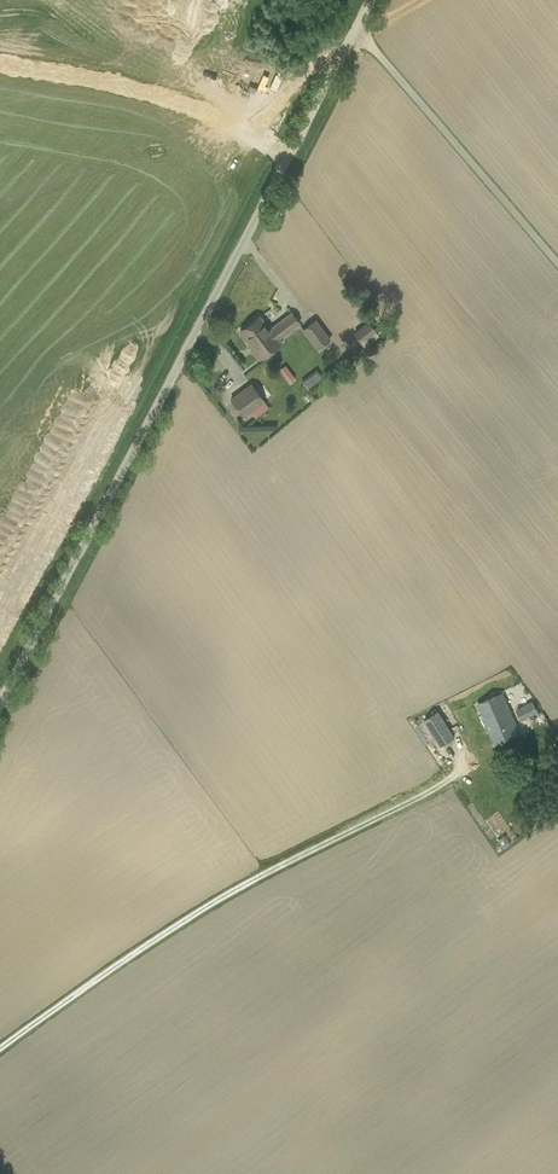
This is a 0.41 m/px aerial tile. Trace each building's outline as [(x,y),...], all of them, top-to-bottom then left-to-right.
[(292,311),(269,328),(259,316),(240,330),(250,344),(249,345),(260,359),(281,343),(279,339),(301,323),(292,311)] [(316,318),(302,328),(318,349),(331,338),(316,318)] [(369,320),(354,332),(364,346),(379,334),(369,320)] [(290,382),(295,378),(285,365),(280,369),(290,382)] [(308,389),(323,377),(316,368),(301,380),(308,389)] [(244,424),(268,406),(251,383),(231,399),(243,416),(239,419),(244,424)] [(502,693),(479,704),(495,742),(519,732),(502,693)] [(522,721),(539,712),(533,701),(516,709),(522,721)] [(429,739),(435,735),(441,745),(454,736),(438,711),(420,724),(429,739)]
